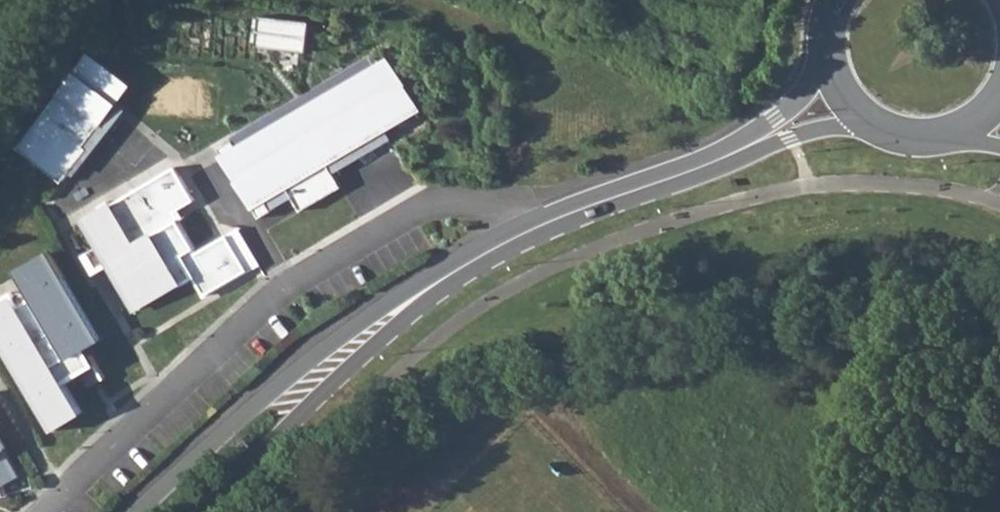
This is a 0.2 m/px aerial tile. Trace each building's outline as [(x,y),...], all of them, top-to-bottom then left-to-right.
[(254,14),(252,34),(313,40),(315,20),(254,14)] [(17,147),(62,181),(88,148),(84,145),(131,84),(90,52),(17,147)] [(233,139),(219,147),(260,217),(272,209),(266,199),(286,187),(300,210),(341,186),(328,163),(420,108),(390,57),(237,146),(233,139)] [(169,156),(79,212),(84,219),(174,164),(169,156)] [(108,261),(135,307),(179,281),(181,284),(194,276),(205,294),(247,269),(227,235),(197,252),(178,220),(184,217),(179,208),(194,199),(175,167),(84,220),(99,245),(88,251),(98,267),(108,261)] [(53,427),(82,411),(70,390),(69,391),(65,383),(76,376),(75,375),(82,372),(90,386),(105,378),(86,346),(99,338),(64,277),(65,276),(50,252),(21,269),(37,296),(19,306),(14,297),(0,305),(0,337),(4,344),(5,343),(45,413),(53,427)] [(4,495),(1,483),(17,474),(2,448),(5,446),(0,438),(0,495),(4,495)]
